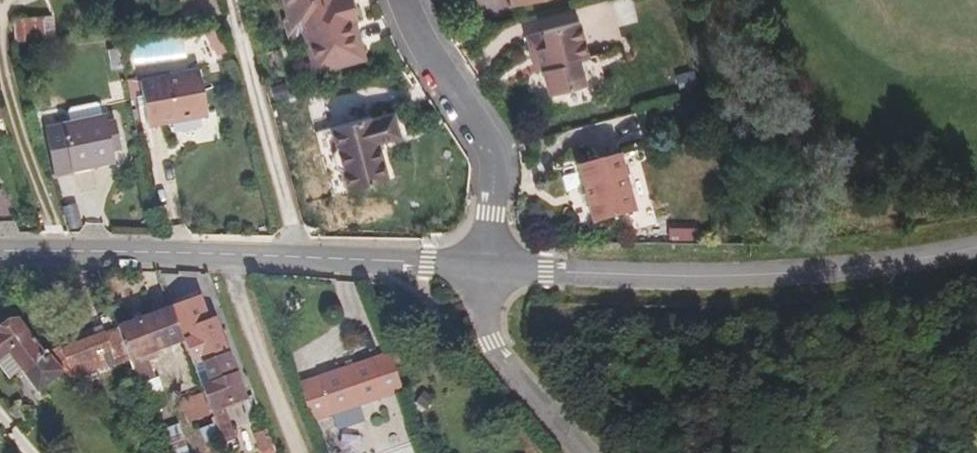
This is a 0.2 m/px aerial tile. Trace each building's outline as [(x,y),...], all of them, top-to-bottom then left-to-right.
[(289,20),(303,31),(305,38),(315,73),(358,62),(355,49),(362,48),(355,18),(346,21),(340,0),(283,0),(289,20)] [(346,21),(355,18),(357,18),(351,0),(340,0),(346,21)] [(636,23),(632,0),(626,0),(617,2),(622,25),(636,23)] [(54,16),(13,19),(16,42),(56,38),(54,16)] [(303,31),(289,20),(285,21),(288,36),(295,41),(305,38),(303,31)] [(533,33),(538,49),(543,70),(550,95),(586,86),(579,60),(588,58),(578,21),(543,31),(533,33)] [(227,51),(216,32),(212,29),(204,30),(219,56),(227,51)] [(366,60),(362,48),(355,49),(358,62),(366,60)] [(538,49),(531,50),(537,72),(543,70),(538,49)] [(200,72),(140,83),(149,128),(208,116),(200,72)] [(69,121),(101,115),(99,102),(67,108),(69,121)] [(372,117),(332,128),(349,191),(389,181),(379,143),(400,137),(394,113),(372,119),(372,117)] [(104,117),(38,131),(48,177),(114,163),(104,117)] [(620,154),(578,166),(594,223),(636,211),(620,154)] [(666,227),(666,240),(694,240),(694,227),(666,227)] [(196,293),(168,303),(170,307),(183,341),(190,360),(222,444),(234,440),(222,408),(245,399),(221,335),(217,337),(211,321),(207,322),(196,293)] [(183,341),(170,307),(117,327),(118,328),(130,361),(138,383),(155,377),(149,362),(156,360),(153,353),(183,341)] [(0,330),(0,365),(10,379),(22,369),(37,390),(63,370),(49,354),(46,350),(42,353),(16,318),(0,330)] [(130,361),(118,328),(103,334),(103,333),(64,348),(71,367),(76,378),(107,367),(102,355),(110,352),(115,366),(130,361)] [(71,367),(64,348),(49,354),(63,370),(71,367)] [(389,353),(319,376),(332,415),(360,405),(403,391),(389,353)] [(314,421),(332,415),(319,376),(302,382),(314,421)] [(163,407),(159,394),(144,399),(149,413),(163,407)] [(360,405),(332,415),(336,428),(341,430),(363,423),(365,419),(360,405)] [(178,424),(156,432),(163,452),(189,452),(178,424)] [(272,447),(266,431),(255,435),(261,451),(272,447)]
